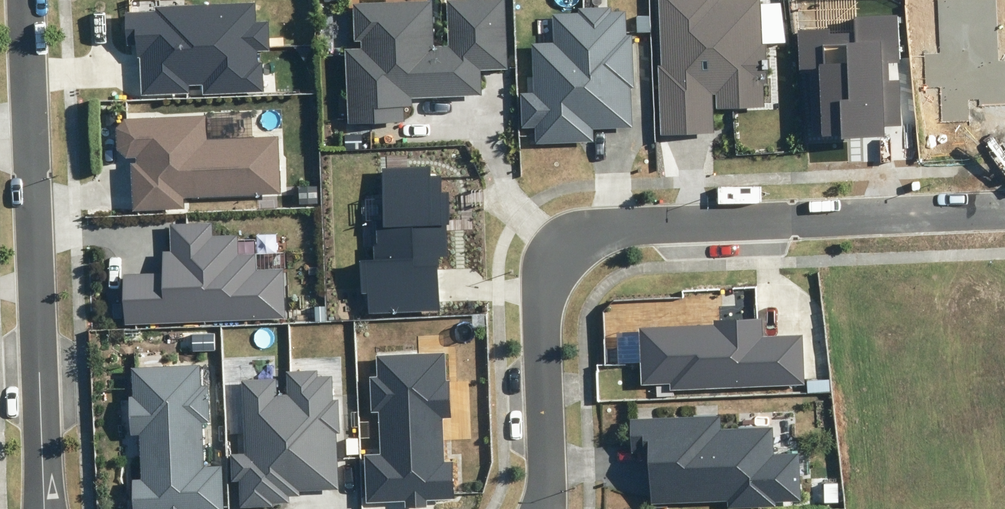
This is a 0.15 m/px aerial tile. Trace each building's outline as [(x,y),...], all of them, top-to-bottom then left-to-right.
[(404,121),(403,107),(412,106),(412,99),(482,96),(481,71),(509,70),(506,0),(447,0),(449,45),(434,46),(432,0),(352,4),(354,42),(361,41),(361,49),(345,50),(348,123),(404,121)] [(765,106),(764,84),(767,84),(766,44),(761,44),(760,0),(659,0),(661,65),(658,65),(660,135),(714,133),(713,94),(716,94),(717,108),(765,106)] [(969,121),(969,99),(980,99),(980,103),(1004,103),(1004,60),(999,60),(997,0),(937,0),(938,51),(923,52),(924,90),(940,89),(941,121),(969,121)] [(140,95),(190,93),(190,87),(202,86),(202,94),(264,92),(263,62),(258,62),(257,51),(268,51),(267,22),(255,22),(255,4),(155,8),(155,12),(126,13),(127,44),(136,44),(137,57),(139,57),(140,95)] [(611,8),(588,9),(592,128),(632,127),(630,89),(634,88),(632,35),(626,36),(626,12),(611,12),(611,8)] [(592,128),(588,9),(578,9),(578,12),(551,13),(552,41),(531,42),(533,93),(520,94),(522,128),(535,128),(536,143),(592,141),(592,128)] [(903,126),(896,15),(855,18),(856,32),(830,34),(831,29),(799,30),(801,67),(820,66),(824,135),(841,134),(842,138),(885,136),(885,127),(903,126)] [(282,194),(279,135),(206,139),(205,115),(124,119),(116,128),(117,150),(126,159),(136,158),(136,163),(130,163),(133,211),(185,208),(185,199),(282,194)] [(368,314),(440,312),(439,268),(440,268),(440,257),(447,256),(447,225),(450,225),(449,192),(442,192),(442,174),(431,175),(431,167),(382,167),(382,231),(376,231),(376,244),(373,246),(374,259),(360,260),(361,292),(367,292),(368,314)] [(127,323),(284,318),(282,268),(256,269),(256,254),(237,255),(236,235),(211,236),(210,222),(169,223),(170,251),(163,251),(163,275),(125,276),(127,323)] [(670,390),(804,384),(802,335),(763,337),(762,319),(714,321),(714,325),(638,328),(641,385),(670,384),(670,390)] [(447,379),(446,353),(377,355),(378,377),(371,377),(372,411),(379,411),(381,454),(364,455),(365,503),(405,501),(405,506),(424,505),(424,499),(454,498),(452,461),(445,462),(443,419),(452,419),(450,379),(447,379)] [(222,466),(203,466),(201,422),(209,421),(207,386),(202,386),(201,365),(131,368),(132,396),(128,396),(130,436),(139,435),(141,479),(132,480),(134,508),(224,508),(222,466)] [(317,370),(286,371),(287,394),(290,495),(299,495),(299,491),(338,489),(336,433),(339,433),(338,400),(333,400),(332,375),(317,376),(317,370)] [(290,495),(287,394),(275,394),(275,378),(241,381),(245,454),(230,454),(231,482),(238,482),(240,508),(272,507),(272,503),(290,503),(290,495)] [(801,502),(799,454),(772,455),(771,429),(718,431),(717,418),(633,421),(634,450),(649,449),(652,505),(726,502),(726,508),(738,508),(776,507),(776,503),(801,502)]
